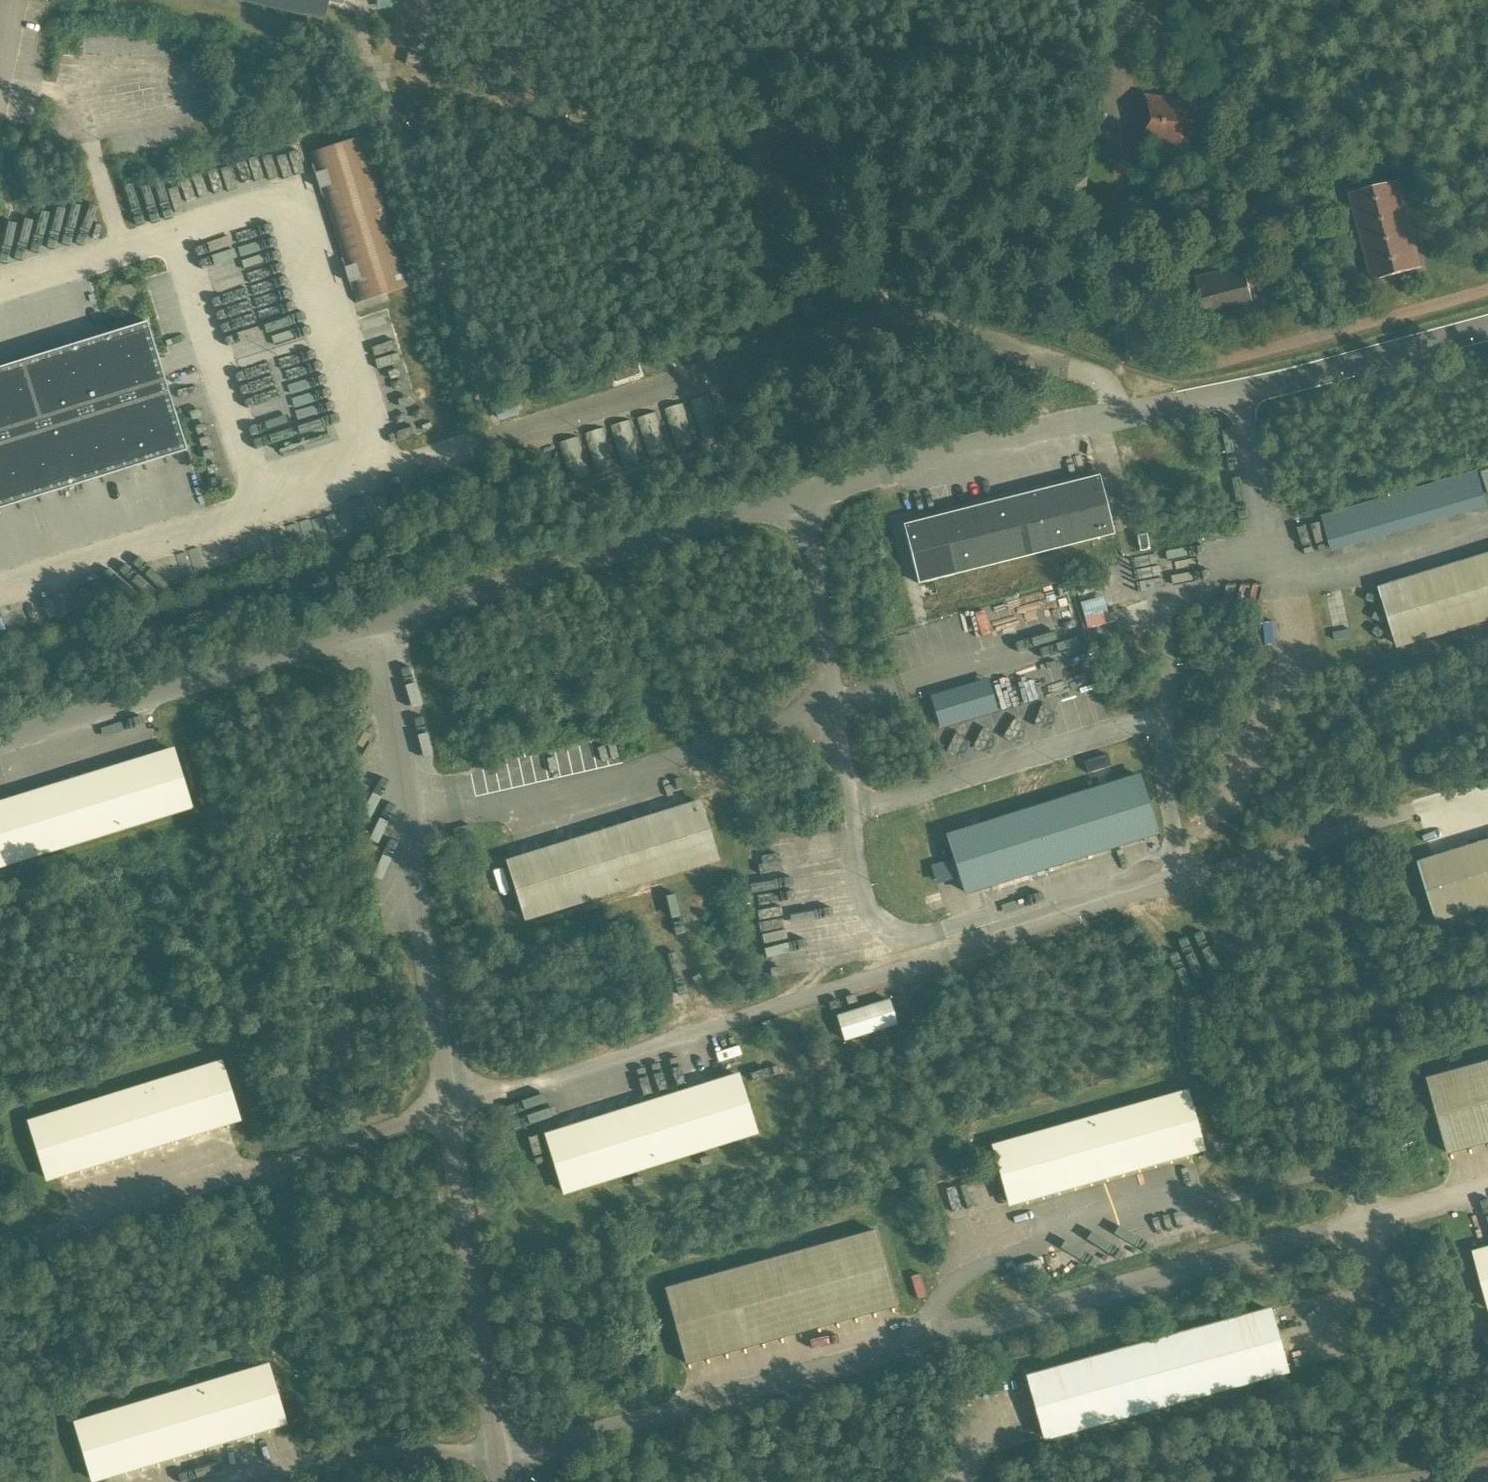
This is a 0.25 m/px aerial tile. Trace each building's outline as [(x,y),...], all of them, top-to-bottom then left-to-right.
[(258,4),(322,20),(327,0),(240,0),(258,4)] [(407,53),(405,62),(404,65),(421,69),(423,57),(407,53)] [(1145,96),(1143,109),(1138,143),(1188,150),(1195,104),(1145,96)] [(366,135),(331,147),(309,154),(356,304),(413,285),(366,135)] [(1371,282),(1384,278),(1421,268),(1399,181),(1348,194),(1371,282)] [(1195,279),(1199,292),(1207,324),(1255,312),(1244,266),(1195,279)] [(187,451),(147,322),(0,367),(0,509),(187,451)] [(902,525),(917,584),(1113,535),(1098,476),(902,525)] [(1398,646),(1487,619),(1487,557),(1380,590),(1398,646)] [(109,770),(0,804),(0,866),(189,807),(172,751),(109,770)] [(1106,755),(1082,762),(1086,774),(1093,772),(1102,769),(1109,767),(1106,755)] [(946,836),(964,893),(1155,833),(1138,776),(946,836)] [(507,863),(525,919),(716,859),(698,803),(507,863)] [(1419,864),(1437,920),(1487,904),(1487,843),(1419,864)] [(889,998),(837,1014),(845,1041),(898,1024),(889,998)] [(1447,1154),(1487,1143),(1487,1062),(1426,1079),(1447,1154)] [(46,1179),(227,1123),(238,1119),(220,1063),(28,1122),(46,1179)] [(737,1076),(556,1133),(545,1136),(563,1192),(754,1132),(737,1076)] [(992,1147),(997,1165),(1008,1204),(1201,1149),(1185,1093),(992,1147)] [(664,1289),(684,1364),(894,1306),(873,1231),(664,1289)] [(1474,1253),(1487,1303),(1487,1250),(1474,1253)] [(1035,1274),(1032,1262),(1017,1267),(1021,1278),(1035,1274)] [(1285,1372),(1284,1370),(1268,1311),(1027,1377),(1043,1438),(1285,1372)] [(74,1423),(91,1480),(283,1423),(267,1366),(74,1423)] [(286,1410),(289,1421),(296,1419),(303,1417),(300,1405),(286,1410)]
